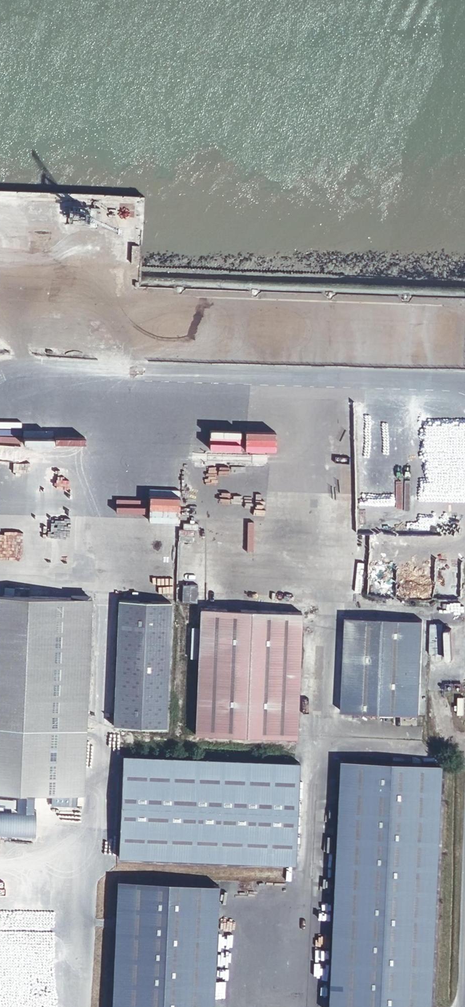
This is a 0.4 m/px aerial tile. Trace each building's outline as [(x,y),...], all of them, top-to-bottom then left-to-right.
[(48,793),(73,794),(80,795),(87,628),(87,624),(88,598),(86,598),(68,597),(0,594),(0,791),(48,793)] [(162,728),(168,603),(116,601),(111,726),(162,728)] [(298,613),(198,609),(192,735),(293,739),(298,613)] [(343,618),(339,713),(416,716),(421,621),(343,618)] [(195,627),(186,626),(185,652),(193,652),(195,627)] [(298,763),(119,755),(114,857),(293,864),(298,763)] [(437,766),(336,761),(324,1006),(426,1006),(437,766)] [(48,793),(48,805),(73,806),(73,794),(48,793)] [(37,811),(0,809),(0,836),(36,838),(37,811)] [(116,876),(111,1006),(213,1006),(218,880),(116,876)]
